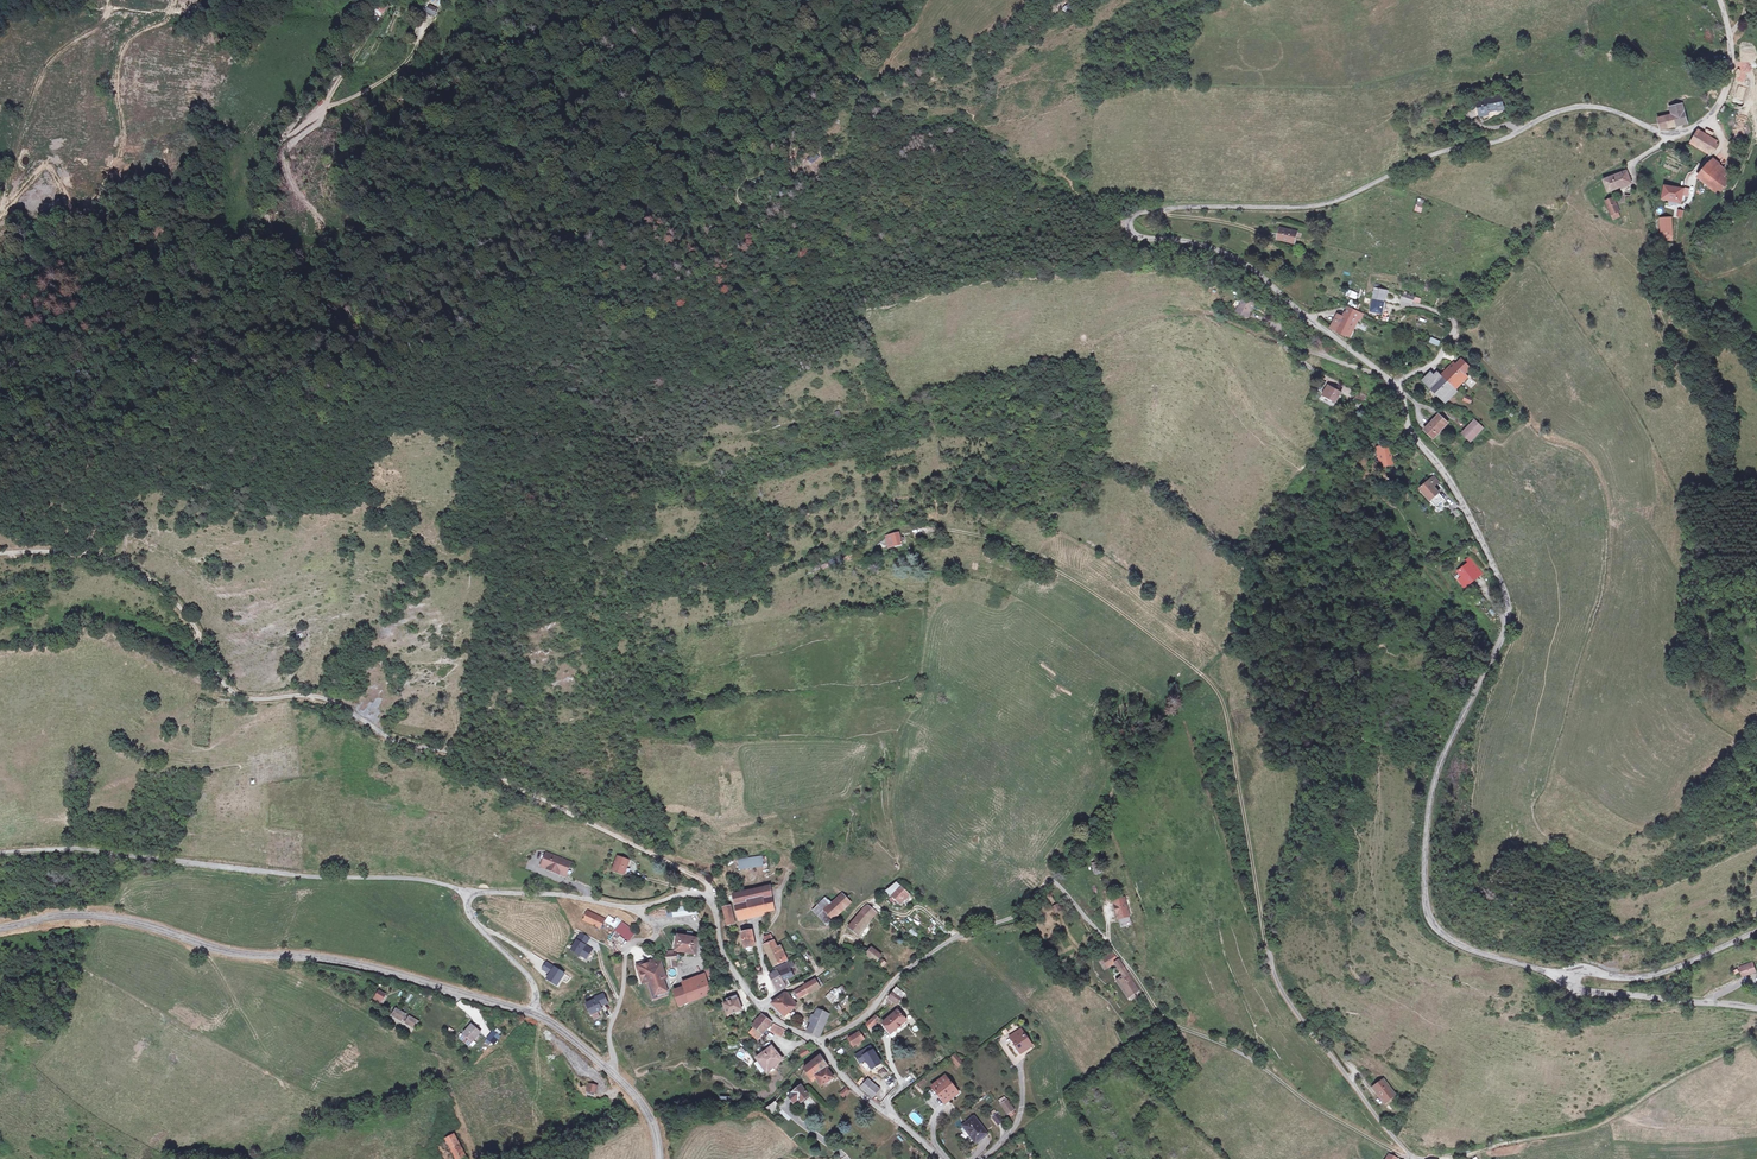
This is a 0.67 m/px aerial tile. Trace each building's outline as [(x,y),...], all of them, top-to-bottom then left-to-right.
[(429,4),(426,12),(433,15),(437,8),(429,4)] [(1485,103),(1479,105),(1481,117),(1488,115),(1488,112),(1503,108),(1500,96),(1485,100),(1485,103)] [(1674,112),(1657,116),(1661,131),(1677,130),(1680,129),(1691,125),(1685,103),(1672,105),(1674,112)] [(1692,143),(1711,154),(1718,143),(1700,131),(1692,143)] [(820,157),(815,151),(807,160),(813,165),(820,157)] [(1727,171),(1714,159),(1698,175),(1711,188),(1723,176),(1727,171)] [(1611,178),(1615,187),(1638,179),(1633,168),(1611,178)] [(1728,181),(1723,176),(1711,188),(1717,193),(1728,181)] [(1666,187),(1664,198),(1680,199),(1681,190),(1666,187)] [(1622,208),(1617,196),(1609,198),(1614,211),(1622,208)] [(1424,200),(1417,198),(1414,211),(1420,213),(1424,200)] [(1679,217),(1668,218),(1670,234),(1679,233),(1679,217)] [(1281,228),(1278,238),(1284,240),(1284,237),(1295,240),(1297,232),(1281,228)] [(1349,289),(1346,295),(1352,298),(1355,292),(1349,289)] [(1375,290),(1371,310),(1380,312),(1383,298),(1384,291),(1375,290)] [(1255,313),(1244,309),(1240,318),(1251,323),(1255,313)] [(1340,314),(1334,325),(1347,335),(1361,313),(1353,309),(1347,318),(1340,314)] [(1431,337),(1429,342),(1438,346),(1441,341),(1431,337)] [(1469,363),(1462,369),(1469,377),(1476,370),(1469,363)] [(1443,382),(1435,390),(1447,401),(1471,379),(1462,369),(1460,366),(1443,382)] [(1443,382),(1442,381),(1436,377),(1428,384),(1435,390),(1443,382)] [(1322,386),(1319,391),(1325,394),(1328,387),(1325,386),(1322,386)] [(1326,396),(1324,401),(1338,408),(1345,395),(1333,389),(1329,398),(1327,397),(1326,396)] [(1367,403),(1371,395),(1363,390),(1359,399),(1367,403)] [(1437,415),(1424,430),(1433,437),(1446,423),(1437,415)] [(1470,441),(1481,427),(1474,421),(1463,434),(1470,441)] [(1389,445),(1377,448),(1380,461),(1384,461),(1392,459),(1389,445)] [(1432,501),(1439,495),(1436,489),(1437,488),(1432,482),(1436,478),(1432,474),(1419,483),(1432,501)] [(897,535),(886,537),(887,547),(899,545),(899,542),(902,541),(902,537),(898,537),(897,535)] [(841,559),(839,554),(829,557),(831,563),(841,559)] [(1451,574),(1456,581),(1474,568),(1465,555),(1449,565),(1454,571),(1451,574)] [(1357,615),(1352,604),(1342,608),(1348,620),(1357,615)] [(307,636),(305,629),(297,631),(298,638),(307,636)] [(550,853),(544,866),(554,870),(556,868),(567,873),(572,863),(550,853)] [(739,870),(764,866),(762,856),(737,859),(739,870)] [(631,864),(622,860),(617,871),(626,875),(631,864)] [(566,876),(567,873),(556,868),(554,870),(566,876)] [(897,884),(887,892),(900,905),(909,895),(897,884)] [(769,886),(733,896),(736,906),(753,902),(755,909),(756,916),(764,914),(761,900),(768,898),(769,905),(771,912),(775,911),(769,886)] [(846,908),(851,903),(842,894),(837,899),(846,908)] [(761,900),(764,914),(767,913),(771,912),(769,905),(768,898),(761,900)] [(1127,911),(1122,898),(1114,902),(1119,914),(1122,924),(1131,921),(1127,911)] [(845,908),(837,899),(831,906),(825,912),(829,916),(834,920),(845,908)] [(825,912),(831,906),(826,901),(815,913),(829,926),(831,923),(834,920),(829,916),(825,912)] [(753,902),(736,906),(739,920),(756,916),(755,909),(753,902)] [(1051,907),(1055,914),(1062,911),(1058,903),(1051,907)] [(867,905),(865,908),(874,914),(876,912),(867,905)] [(696,906),(667,909),(668,916),(674,916),(697,913),(696,906)] [(731,907),(724,909),(728,927),(735,924),(731,907)] [(874,914),(865,908),(849,928),(858,935),(874,914)] [(604,920),(588,912),(584,920),(600,928),(604,920)] [(648,932),(651,929),(643,922),(640,925),(648,932)] [(634,932),(622,923),(616,931),(628,940),(634,932)] [(911,929),(909,932),(915,937),(918,934),(911,929)] [(755,946),(751,932),(742,935),(746,949),(755,946)] [(580,934),(571,950),(586,959),(592,950),(585,946),(589,939),(580,934)] [(695,954),(698,938),(691,937),(687,937),(678,935),(676,951),(695,954)] [(776,967),(785,963),(775,942),(766,946),(776,967)] [(881,955),(872,949),(867,955),(874,961),(877,962),(881,955)] [(667,962),(676,960),(676,954),(667,954),(667,962)] [(1125,969),(1119,960),(1115,963),(1121,971),(1125,969)] [(645,983),(647,982),(653,980),(657,993),(665,990),(667,995),(669,995),(671,985),(661,961),(656,962),(656,961),(639,967),(645,983)] [(549,974),(554,966),(547,962),(542,970),(549,974)] [(776,968),(778,973),(778,974),(781,972),(780,969),(786,966),(785,964),(776,968)] [(1753,965),(1741,967),(1743,977),(1755,974),(1753,965)] [(565,972),(554,966),(549,974),(546,979),(557,985),(565,972)] [(714,967),(706,969),(708,979),(716,977),(714,967)] [(787,980),(793,977),(790,969),(789,969),(781,972),(778,974),(779,975),(783,982),(787,980)] [(770,977),(772,980),(779,991),(786,989),(783,982),(779,975),(778,974),(778,973),(770,977)] [(1138,990),(1128,974),(1119,979),(1132,999),(1136,997),(1135,993),(1138,990)] [(706,979),(683,988),(683,989),(677,991),(678,994),(675,995),(680,1008),(711,994),(706,979)] [(653,980),(647,982),(654,1000),(667,995),(665,990),(657,993),(653,980)] [(787,980),(783,982),(786,989),(791,986),(787,980)] [(803,987),(803,988),(807,994),(808,996),(821,988),(816,980),(803,987)] [(841,984),(826,997),(832,1004),(847,991),(841,984)] [(388,992),(382,988),(379,993),(385,997),(388,992)] [(807,994),(803,988),(797,991),(801,997),(807,994)] [(904,992),(898,988),(894,992),(888,1001),(891,1002),(892,1000),(898,1003),(904,992)] [(785,993),(773,1003),(785,1016),(796,1005),(785,993)] [(596,1001),(586,1005),(591,1016),(602,1011),(600,1007),(608,1004),(603,995),(596,999),(596,1001)] [(847,995),(841,1001),(845,1005),(851,999),(847,995)] [(738,997),(727,1000),(728,1004),(725,1005),(729,1015),(743,1011),(738,997)] [(407,1011),(399,1006),(396,1012),(404,1016),(407,1011)] [(820,1009),(817,1015),(828,1020),(831,1014),(820,1009)] [(897,1011),(883,1023),(891,1034),(907,1021),(897,1011)] [(421,1019),(413,1015),(410,1019),(418,1023),(421,1019)] [(828,1020),(817,1015),(809,1033),(821,1037),(828,1020)] [(773,1024),(764,1016),(754,1029),(764,1036),(773,1024)] [(878,1018),(876,1016),(867,1024),(871,1028),(878,1018)] [(481,1029),(473,1022),(463,1034),(471,1042),(481,1029)] [(786,1030),(775,1025),(772,1031),(782,1036),(786,1030)] [(500,1033),(495,1029),(489,1035),(494,1040),(500,1033)] [(764,1036),(754,1029),(751,1033),(766,1044),(769,1040),(764,1036)] [(1032,1046),(1021,1030),(1012,1036),(1014,1041),(1013,1041),(1022,1053),(1032,1046)] [(859,1032),(848,1039),(853,1046),(864,1039),(859,1032)] [(871,1047),(857,1056),(861,1063),(866,1060),(872,1069),(879,1065),(878,1063),(880,1062),(871,1047)] [(783,1060),(773,1048),(758,1060),(769,1072),(783,1060)] [(807,1048),(798,1052),(801,1058),(809,1054),(807,1048)] [(578,1057),(572,1050),(564,1056),(577,1071),(588,1061),(582,1054),(578,1057)] [(950,1057),(957,1065),(961,1061),(955,1053),(950,1057)] [(751,1065),(754,1061),(747,1056),(744,1060),(751,1065)] [(810,1075),(825,1063),(820,1056),(805,1068),(810,1075)] [(828,1068),(825,1063),(810,1075),(813,1078),(817,1076),(828,1068)] [(834,1078),(828,1068),(817,1076),(823,1085),(834,1078)] [(883,1078),(887,1073),(884,1069),(879,1074),(883,1078)] [(946,1077),(934,1087),(946,1103),(959,1093),(946,1077)] [(880,1090),(868,1080),(862,1088),(873,1098),(880,1090)] [(1394,1094),(1383,1080),(1373,1089),(1384,1102),(1394,1094)] [(809,1095),(803,1086),(791,1096),(798,1103),(800,1101),(802,1102),(809,1095)] [(847,1087),(841,1094),(845,1098),(851,1091),(847,1087)] [(1009,1118),(1017,1113),(1005,1096),(998,1100),(1009,1118)] [(776,1101),(767,1106),(771,1112),(779,1107),(776,1101)] [(995,1111),(991,1114),(997,1122),(1002,1119),(995,1111)] [(985,1132),(973,1116),(963,1124),(975,1140),(985,1132)] [(444,1137),(455,1158),(468,1158),(455,1132),(444,1137)]
